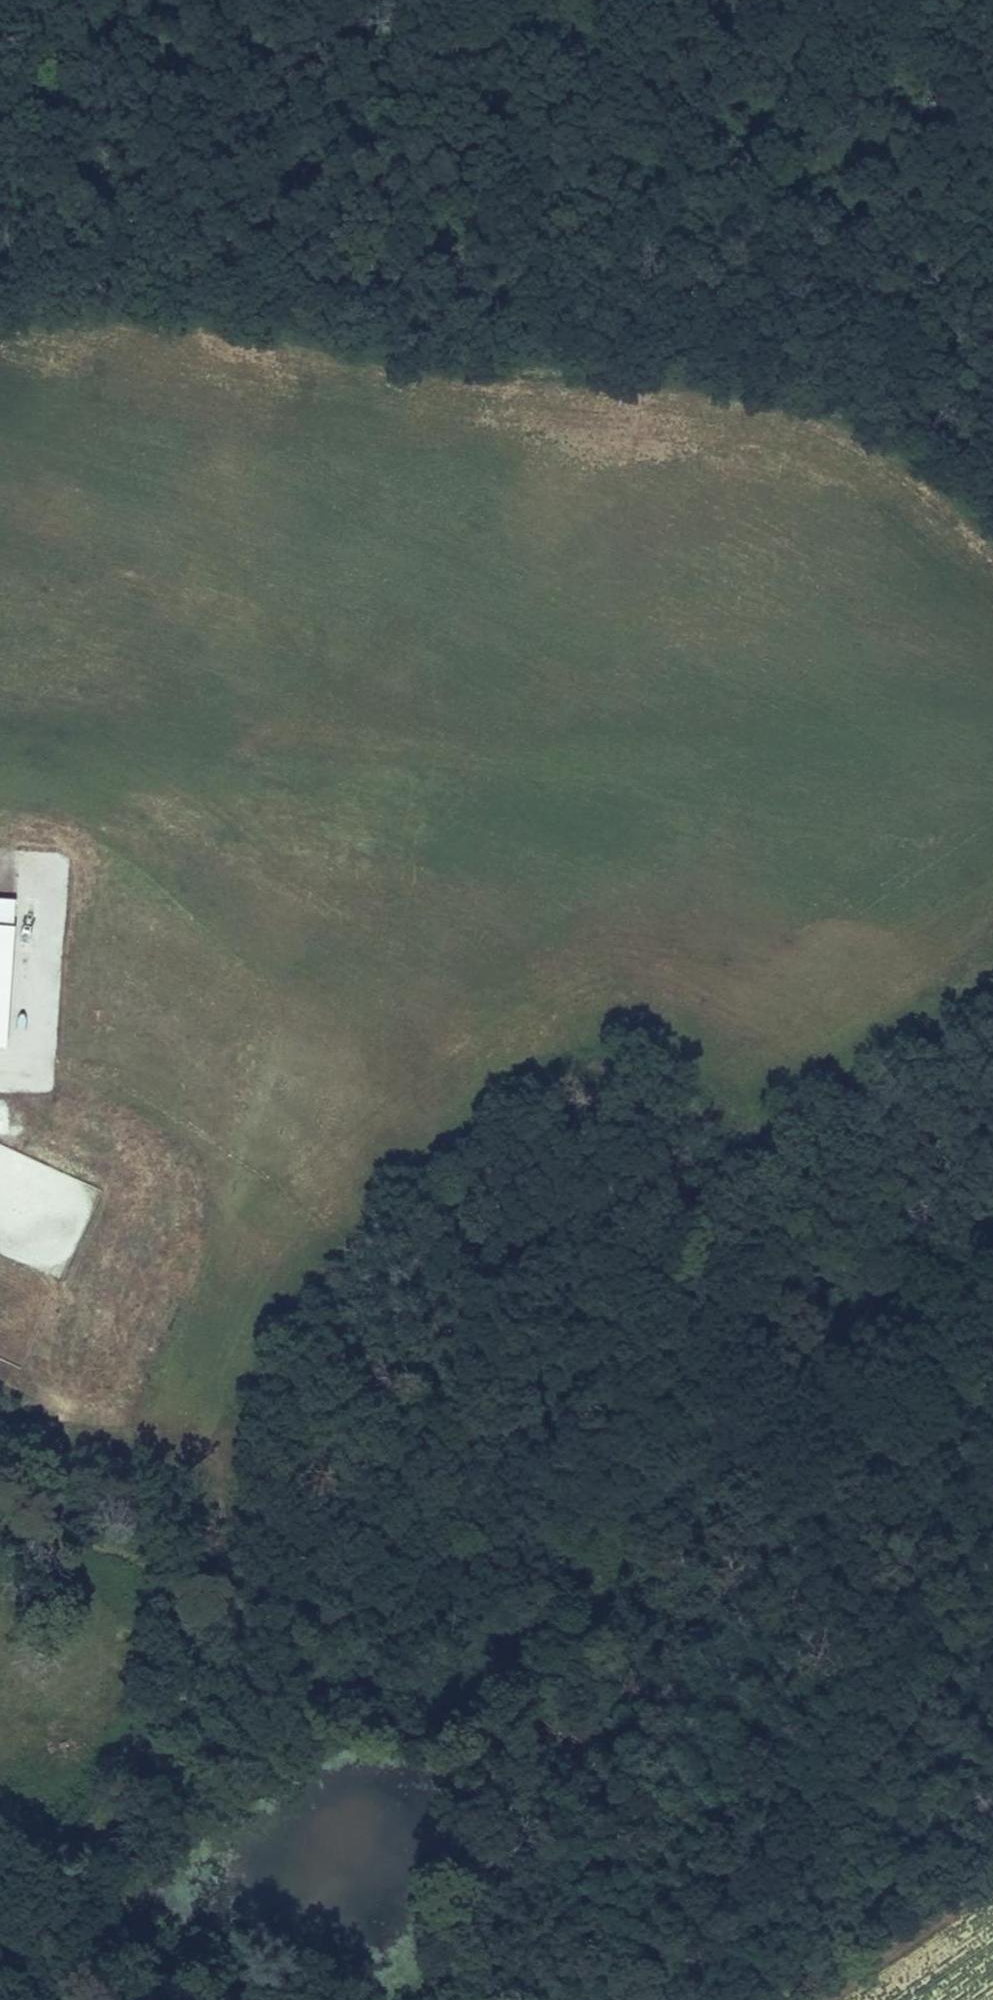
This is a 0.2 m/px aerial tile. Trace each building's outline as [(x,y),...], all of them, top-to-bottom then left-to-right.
[(8,1050),(16,900),(0,900),(0,1050),(8,1050)]
